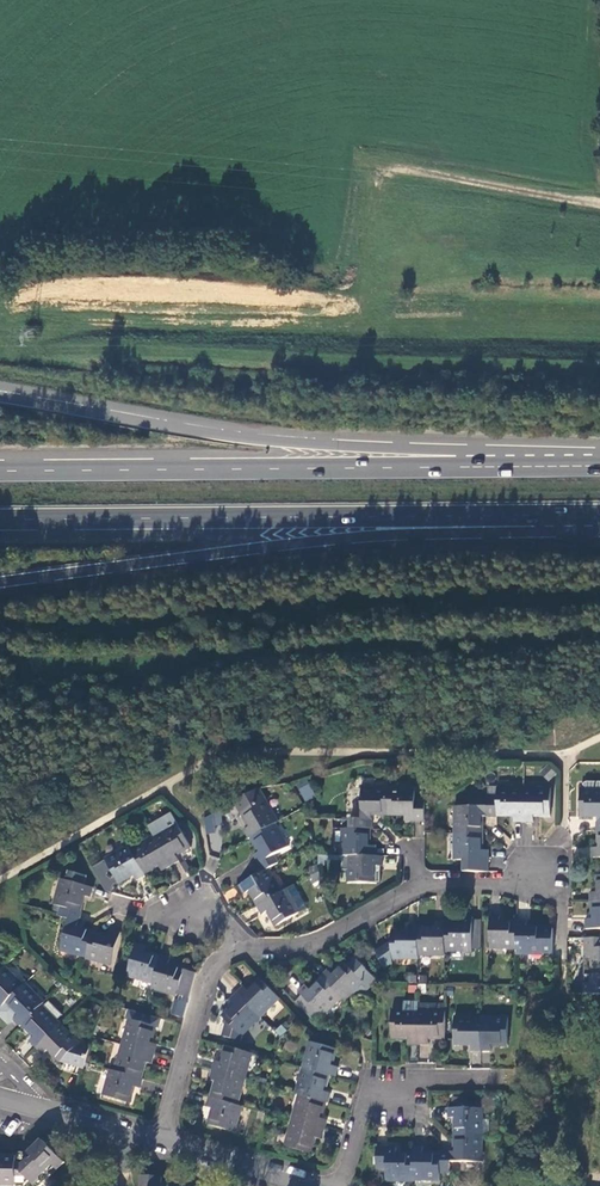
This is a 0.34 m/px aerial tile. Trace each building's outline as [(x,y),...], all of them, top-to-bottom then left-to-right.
[(305,801),(315,796),(305,777),(295,783),(305,801)] [(371,816),(388,817),(388,790),(361,790),(360,822),(350,821),(350,831),(369,831),(371,831),(371,816)] [(424,823),(424,802),(414,802),(415,790),(388,790),(388,817),(405,817),(404,823),(424,823)] [(251,829),(244,833),(249,841),(252,839),(274,827),(278,825),(265,802),(266,801),(261,791),(258,792),(235,805),(241,815),(242,814),(251,829)] [(523,825),(523,792),(497,792),(497,798),(497,817),(514,817),(513,825),(523,825)] [(550,792),(523,792),(523,825),(533,825),(533,818),(550,818),(550,792)] [(583,792),(580,792),(579,818),(596,818),(596,833),(599,833),(599,793),(583,792)] [(481,819),(497,819),(497,817),(497,798),(487,798),(487,802),(487,810),(470,810),(456,810),(455,835),(481,836),(481,819)] [(207,834),(223,831),(219,812),(203,815),(207,834)] [(116,828),(120,834),(129,830),(125,823),(116,828)] [(168,823),(150,833),(155,841),(175,829),(172,823),(168,823)] [(155,841),(171,869),(179,864),(176,857),(190,849),(178,827),(175,829),(155,841)] [(287,851),(274,827),(252,839),(261,854),(255,858),(263,874),(268,871),(279,865),(275,857),(287,851)] [(369,847),(369,831),(350,831),(343,831),(342,857),(349,857),(375,858),(375,847),(369,847)] [(599,833),(599,851),(592,851),(592,860),(599,860),(599,833)] [(481,853),(481,836),(455,835),(455,863),(463,862),(463,874),(488,874),(488,853),(481,853)] [(162,873),(171,869),(155,841),(132,854),(144,875),(159,867),(162,873)] [(129,850),(98,868),(110,889),(118,885),(134,876),(138,883),(146,878),(144,875),(132,854),(129,850)] [(316,857),(319,867),(325,867),(325,862),(341,862),(341,857),(316,857)] [(381,867),(381,858),(375,858),(349,857),(349,884),(374,884),(374,867),(381,867)] [(281,895),(268,871),(263,874),(240,888),(245,896),(251,893),(259,907),(281,895)] [(323,885),(320,873),(313,877),(315,889),(323,885)] [(62,909),(80,915),(85,898),(91,900),(94,891),(86,889),(88,880),(70,875),(68,884),(62,882),(55,908),(62,909)] [(597,878),(597,895),(589,895),(589,904),(592,904),(599,904),(599,878),(597,878)] [(294,888),(286,892),(299,916),(307,911),(294,888)] [(299,916),(286,892),(281,895),(259,907),(257,908),(262,917),(269,913),(277,928),(299,916)] [(592,904),(592,922),(586,922),(586,931),(599,931),(599,904),(592,904)] [(78,930),(82,915),(80,915),(62,909),(59,919),(69,922),(61,953),(86,960),(93,935),(93,934),(78,930)] [(517,949),(517,923),(500,923),(500,916),(491,916),(490,949),(517,949)] [(445,926),(445,950),(471,951),(472,919),(462,919),(462,926),(445,926)] [(527,921),(517,921),(517,923),(517,949),(517,954),(553,954),(553,929),(527,929),(527,921)] [(419,957),(445,957),(445,950),(445,926),(445,925),(436,925),(436,931),(419,930),(419,957)] [(393,959),(419,960),(419,957),(419,930),(419,927),(409,927),(409,934),(392,934),(392,945),(375,953),(384,971),(392,967),(393,959)] [(110,940),(93,935),(86,960),(86,961),(112,968),(121,936),(112,933),(110,940)] [(586,940),(586,960),(592,960),(592,965),(585,965),(585,995),(599,996),(599,940),(586,940)] [(154,983),(161,959),(145,955),(147,948),(138,945),(128,976),(154,983)] [(170,960),(161,957),(161,959),(154,983),(152,989),(190,999),(195,983),(198,975),(169,967),(170,960)] [(327,972),(321,978),(323,981),(341,999),(344,1002),(352,994),(357,999),(365,996),(372,989),(376,982),(367,972),(356,960),(348,968),(346,966),(333,978),(327,972)] [(4,970),(0,975),(0,1012),(7,1005),(23,990),(4,970)] [(322,1018),(341,999),(323,981),(311,993),(306,988),(299,994),(303,998),(296,1005),(314,1023),(320,1016),(322,1018)] [(261,1019),(280,1000),(262,983),(250,994),(245,989),(238,996),(261,1019)] [(44,1006),(26,987),(23,990),(7,1005),(19,1017),(14,1022),(21,1029),(23,1027),(41,1009),(44,1006)] [(242,1037),(261,1019),(238,996),(231,1002),(236,1008),(224,1020),(226,1022),(222,1036),(241,1041),(242,1037)] [(418,1014),(418,1005),(404,1005),(403,1013),(392,1013),(391,1038),(408,1038),(408,1046),(418,1046),(418,1014)] [(427,1006),(418,1005),(418,1014),(427,1014),(427,1006)] [(446,1014),(446,1006),(427,1006),(427,1014),(446,1014)] [(60,1028),(41,1009),(23,1027),(35,1039),(30,1044),(37,1051),(60,1028)] [(427,1014),(418,1014),(418,1046),(428,1046),(428,1039),(446,1039),(446,1014),(427,1014)] [(481,1053),(481,1020),(454,1020),(454,1045),(471,1045),(471,1053),(481,1053)] [(508,1021),(481,1020),(481,1053),(490,1053),(491,1045),(507,1046),(508,1021)] [(124,1048),(155,1056),(158,1047),(151,1045),(156,1029),(131,1022),(124,1048)] [(85,1070),(87,1065),(91,1051),(79,1047),(60,1028),(37,1051),(45,1058),(49,1054),(61,1065),(63,1064),(85,1070)] [(329,1077),(336,1078),(339,1070),(331,1067),(336,1052),(312,1045),(305,1070),(329,1077)] [(152,1066),(155,1056),(124,1048),(117,1073),(141,1080),(146,1064),(152,1066)] [(244,1081),(252,1055),(228,1048),(223,1065),(216,1063),(213,1072),(244,1081)] [(325,1093),(329,1077),(305,1070),(298,1095),(301,1096),(325,1103),(329,1104),(332,1096),(325,1093)] [(139,1089),(141,1080),(117,1073),(111,1072),(104,1096),(130,1103),(134,1087),(139,1089)] [(237,1106),(244,1081),(213,1072),(210,1081),(218,1083),(213,1100),(237,1106)] [(321,1120),(325,1103),(301,1096),(294,1122),(325,1131),(328,1122),(321,1120)] [(235,1133),(242,1108),(237,1106),(213,1100),(211,1099),(208,1108),(215,1110),(211,1126),(235,1133)] [(455,1136),(482,1136),(482,1120),(482,1109),(449,1109),(448,1118),(456,1119),(455,1136)] [(482,1136),(490,1136),(490,1120),(482,1120),(482,1136)] [(322,1140),(325,1131),(294,1122),(287,1148),(311,1155),(316,1138),(322,1140)] [(481,1163),(482,1136),(455,1136),(455,1154),(440,1154),(440,1155),(440,1173),(450,1173),(450,1162),(481,1163)] [(52,1176),(65,1164),(44,1142),(31,1155),(35,1160),(27,1168),(24,1168),(24,1171),(18,1171),(18,1157),(0,1157),(0,1185),(26,1185),(31,1181),(36,1185),(43,1185),(52,1176)] [(440,1181),(440,1173),(440,1155),(424,1155),(424,1148),(414,1148),(414,1155),(414,1180),(440,1181)] [(387,1181),(414,1181),(414,1180),(414,1155),(397,1155),(397,1149),(378,1149),(378,1169),(387,1169),(387,1181)] [(170,1185),(162,1185),(163,1177),(141,1176),(140,1185),(170,1185)]
